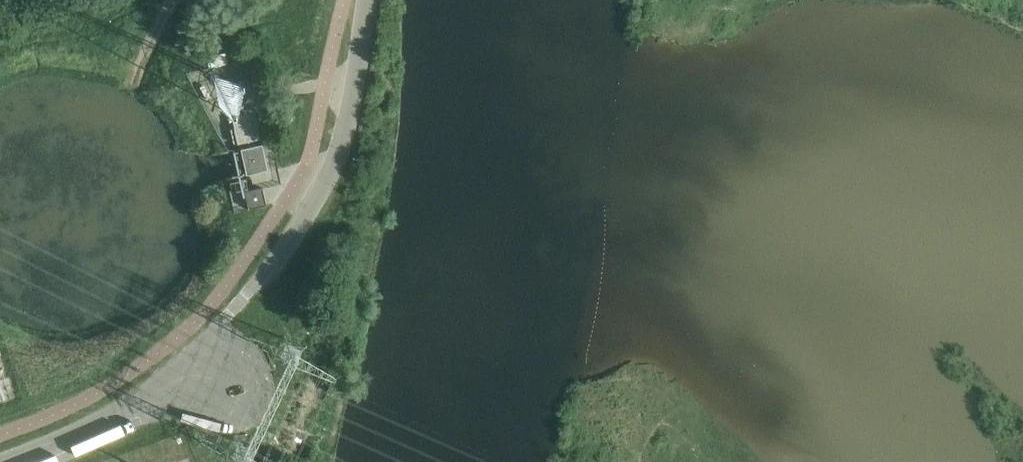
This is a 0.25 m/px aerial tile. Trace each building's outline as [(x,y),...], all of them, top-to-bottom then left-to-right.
[(227,53),(211,56),(214,67),(229,64),(227,53)] [(254,111),(231,116),(237,143),(260,138),(254,111)] [(267,170),(262,144),(236,149),(241,175),(267,170)] [(248,208),(266,205),(262,187),(244,191),(248,208)]
